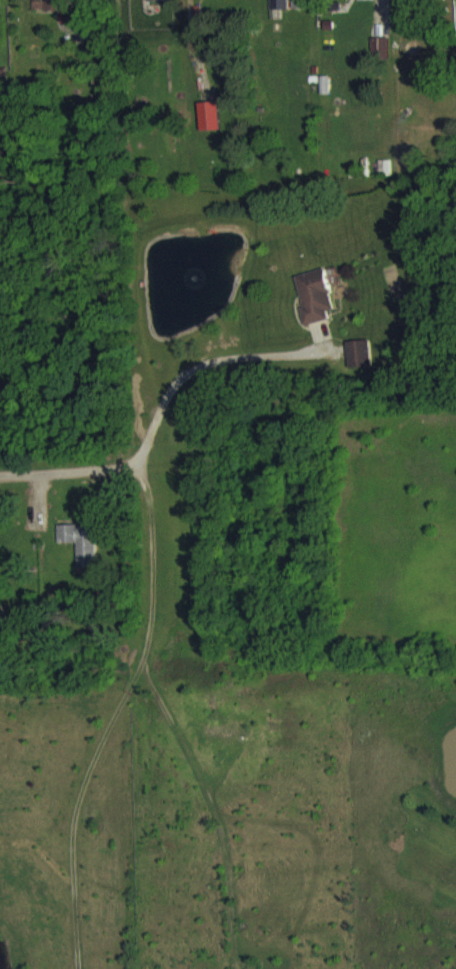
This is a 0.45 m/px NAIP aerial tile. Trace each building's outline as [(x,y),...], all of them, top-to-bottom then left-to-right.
[(30,10),(45,11),(44,22),(60,22),(61,0),(30,0),(30,10)] [(172,11),(172,0),(129,0),(129,6),(147,5),(147,12),(172,11)] [(260,0),(270,1),(269,20),(287,21),(287,0),(260,0)] [(374,11),(374,0),(336,0),(357,0),(357,12),(374,11)] [(292,20),(306,19),(306,1),(292,1),(292,20)] [(388,49),(372,49),(371,70),(388,71),(388,49)] [(199,114),(200,142),(220,141),(219,113),(199,114)] [(295,287),(303,319),(300,319),(304,337),(329,331),(327,323),(335,321),(325,280),(295,287)] [(348,380),(371,379),(370,351),(347,352),(348,380)] [(58,554),(78,554),(78,579),(98,578),(97,536),(58,537),(58,554)]
